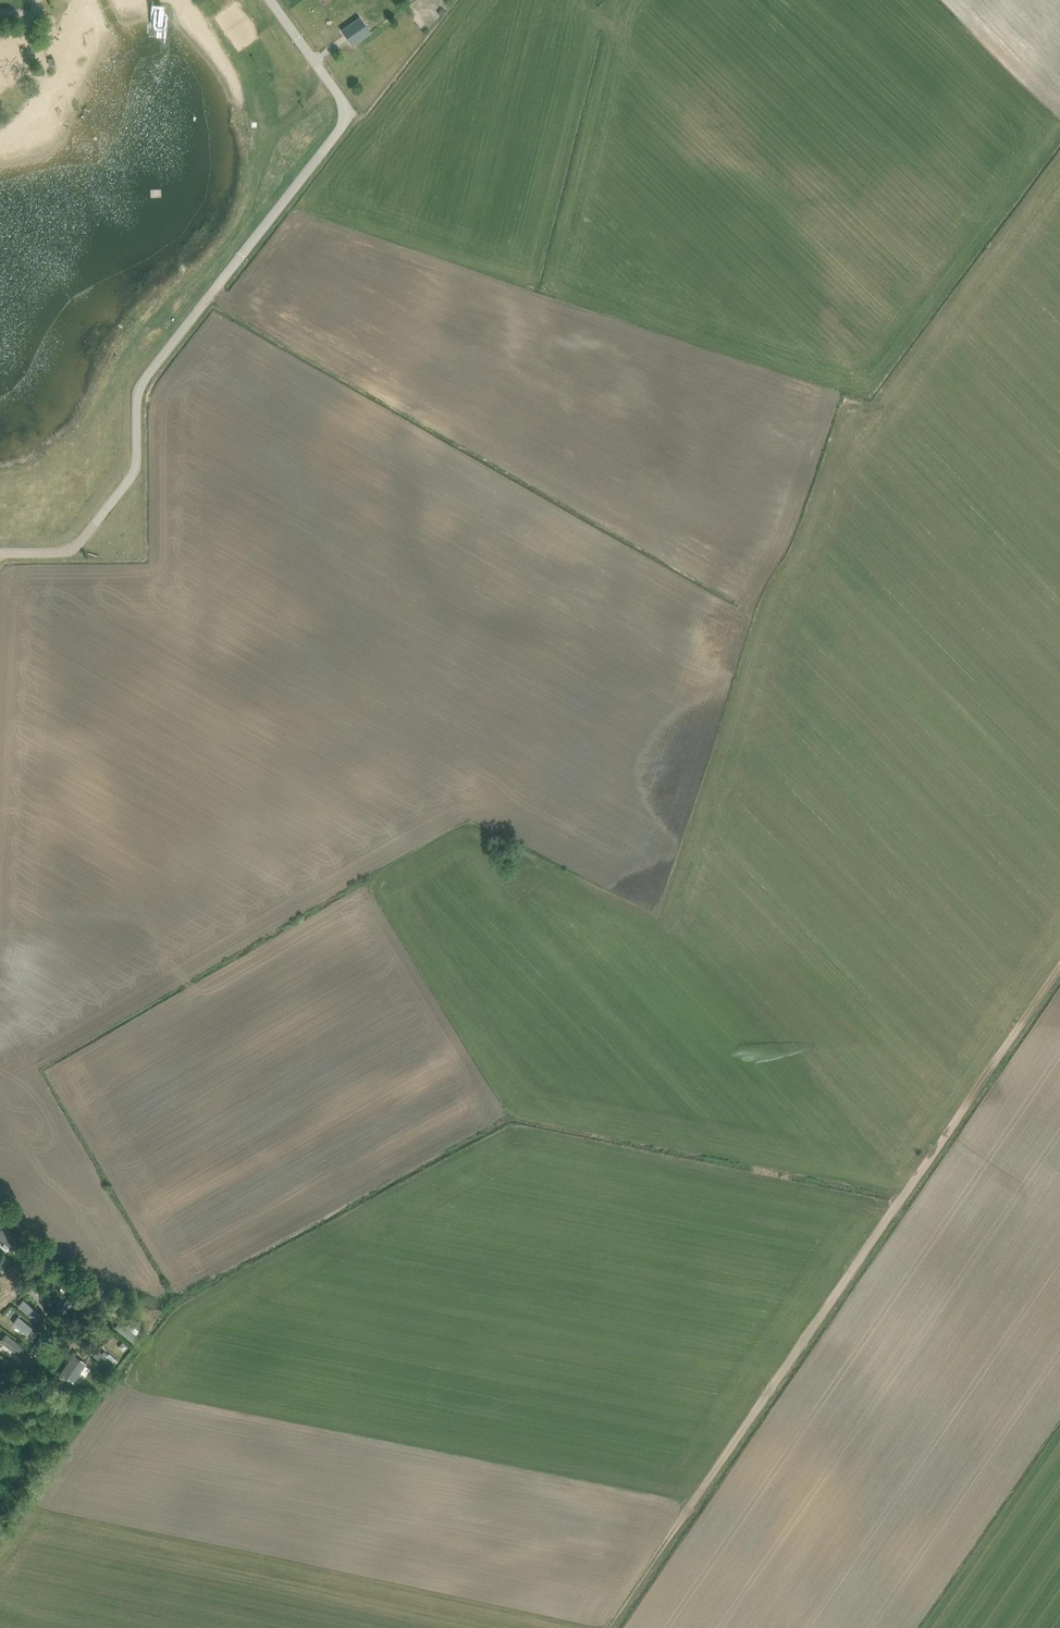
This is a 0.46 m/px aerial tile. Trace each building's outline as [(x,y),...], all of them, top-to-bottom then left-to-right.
[(360,17),(343,30),(345,33),(345,34),(350,41),(353,44),(371,32),(360,17)] [(6,1248),(12,1238),(0,1232),(0,1244),(6,1248)] [(28,1314),(36,1309),(32,1303),(24,1308),(28,1314)] [(16,1337),(23,1342),(32,1330),(13,1317),(7,1325),(18,1334),(16,1337)] [(13,1358),(21,1349),(0,1332),(0,1347),(13,1358)] [(65,1352),(54,1372),(74,1384),(85,1364),(65,1352)]
